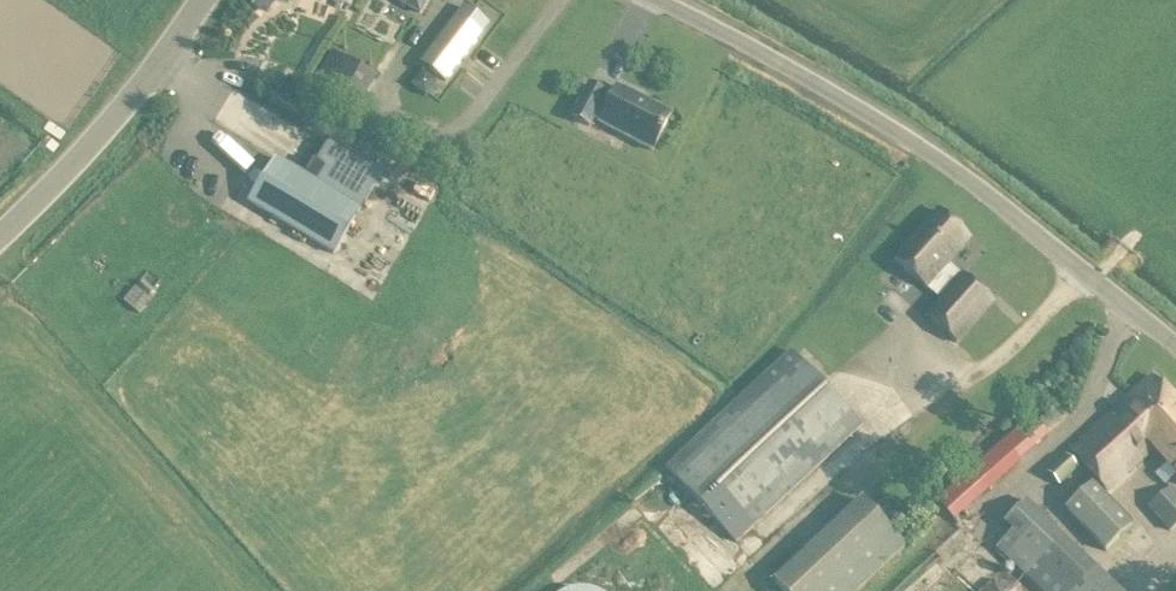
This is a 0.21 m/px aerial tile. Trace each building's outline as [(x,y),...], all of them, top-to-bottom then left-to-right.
[(420,10),(425,0),(402,0),(420,10)] [(423,60),(446,78),(488,24),(465,6),(423,60)] [(308,91),(352,117),(377,76),(333,49),(308,91)] [(590,124),(594,116),(600,119),(599,121),(652,149),(671,113),(618,85),(612,96),(606,93),(607,91),(590,83),(573,116),(590,124)] [(328,140),(307,175),(275,157),(249,201),(333,251),(376,178),(343,158),(347,152),(328,140)] [(927,286),(941,298),(927,314),(957,341),(994,301),(963,274),(962,275),(948,262),(970,236),(939,209),(895,259),(927,286)] [(136,301),(150,286),(138,274),(123,290),(136,301)] [(861,424),(820,380),(792,350),(667,466),(737,540),(861,424)] [(1101,421),(1070,450),(1107,489),(1153,447),(1155,449),(1162,442),(1173,455),(1174,456),(1175,454),(1175,400),(1152,374),(1101,421)] [(1031,415),(937,499),(955,519),(993,486),(992,484),(1049,432),(1031,415)] [(1041,470),(1059,488),(1080,468),(1063,449),(1041,470)] [(1133,524),(1093,481),(1065,507),(1105,550),(1133,524)] [(1175,524),(1175,490),(1172,485),(1150,505),(1171,528),(1175,524)] [(783,590),(855,590),(905,544),(862,498),(774,581),(783,590)] [(996,547),(1024,573),(1043,590),(1122,590),(1063,536),(1064,535),(1026,500),(1006,522),(1013,528),(996,547)] [(1020,583),(994,577),(981,590),(1022,590),(1020,583)]
